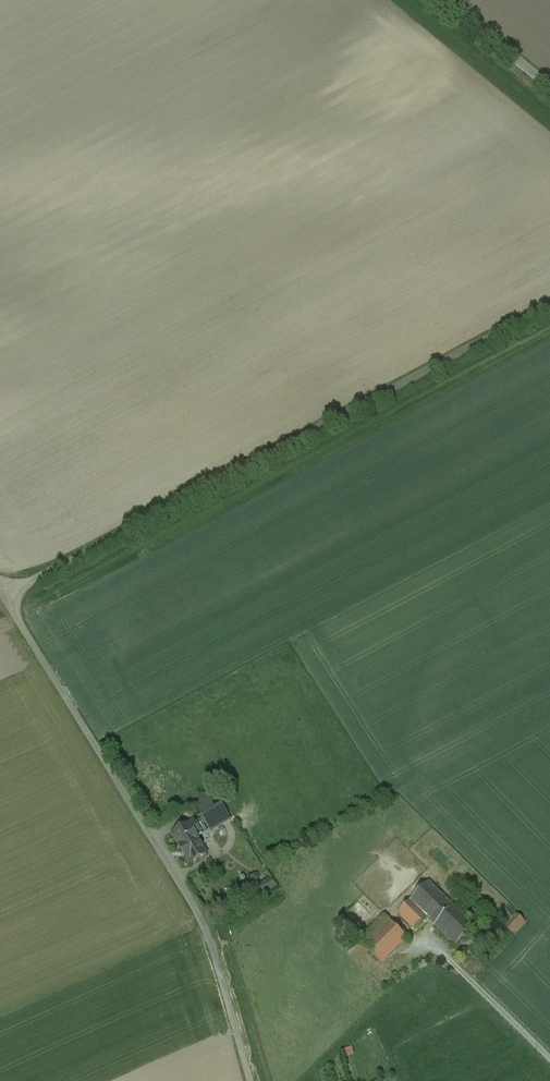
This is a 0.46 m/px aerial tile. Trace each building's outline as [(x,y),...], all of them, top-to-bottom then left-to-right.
[(222,805),(203,817),(212,831),(231,820),(222,805)] [(194,823),(190,825),(195,834),(199,831),(194,823)] [(190,825),(173,835),(190,864),(207,854),(195,834),(190,825)] [(429,882),(398,913),(417,932),(429,919),(421,911),(440,893),(429,882)] [(454,907),(440,893),(421,911),(429,919),(455,945),(474,926),(454,906),(454,907)] [(516,914),(504,927),(514,936),(526,924),(516,914)] [(385,916),(359,942),(382,964),(407,938),(385,916)]
